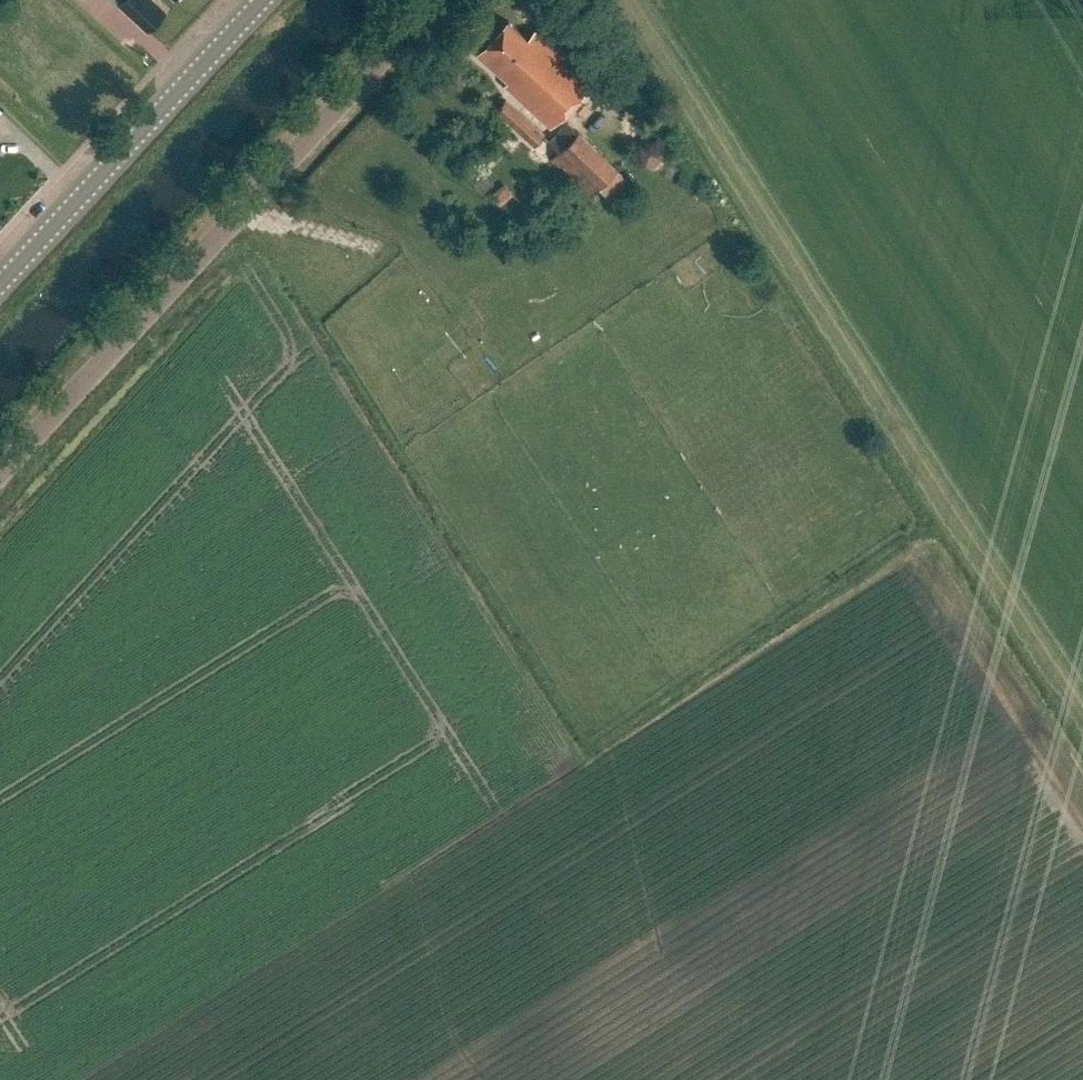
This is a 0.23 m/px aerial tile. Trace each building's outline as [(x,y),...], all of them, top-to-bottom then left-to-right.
[(120,3),(147,28),(165,9),(155,0),(117,0),(120,3)] [(527,38),(508,20),(478,54),(508,81),(504,85),(509,89),(518,98),(550,127),(593,79),(536,28),(527,38)] [(535,144),(545,132),(506,97),(496,109),(535,144)] [(590,194),(616,168),(578,131),(552,158),(590,194)] [(482,193),(494,182),(483,170),(470,181),(482,193)]
